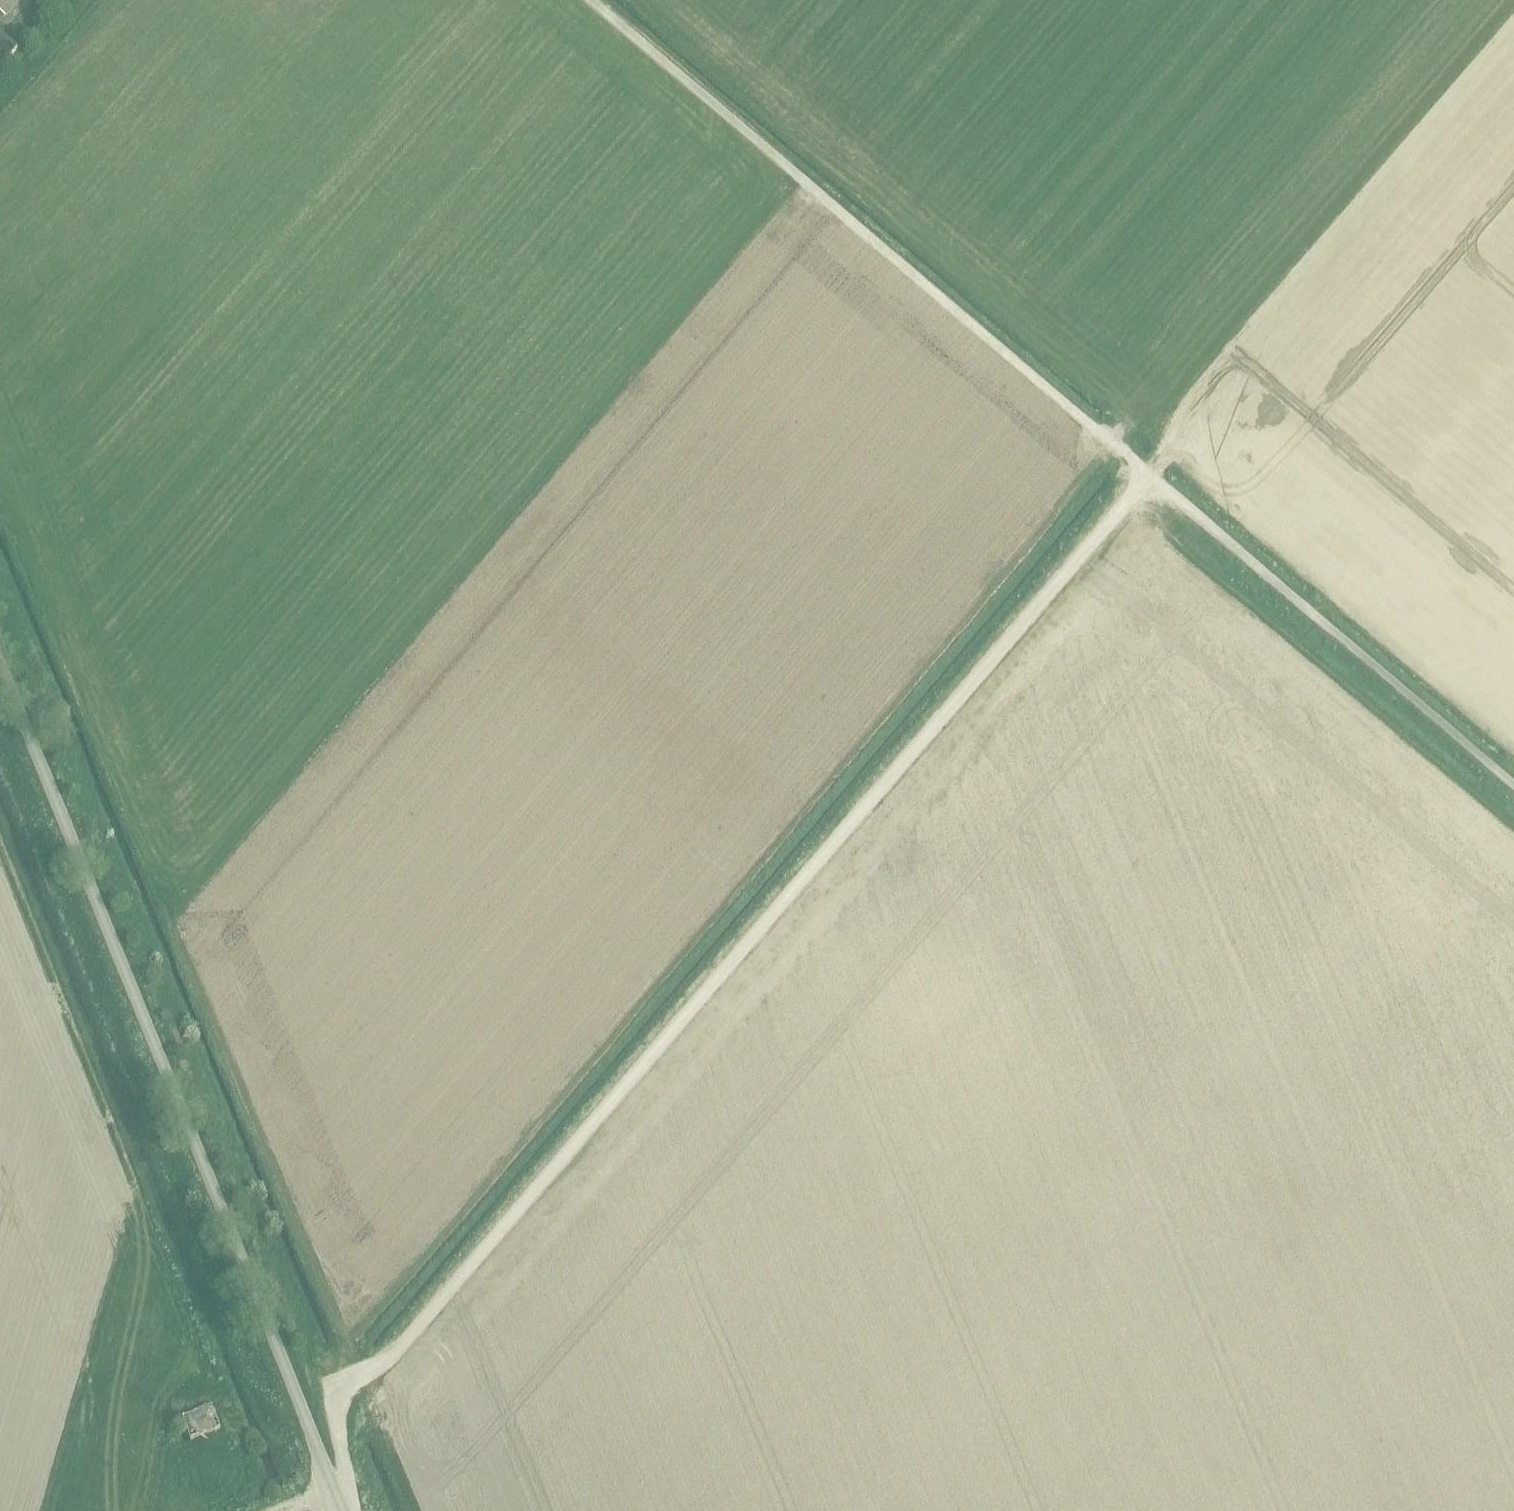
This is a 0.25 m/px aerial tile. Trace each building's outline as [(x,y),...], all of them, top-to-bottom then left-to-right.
[(4,15),(17,0),(0,0),(0,12),(4,15)] [(210,944),(220,938),(212,926),(202,933),(210,944)] [(736,1061),(738,1047),(721,1045),(719,1059),(736,1061)] [(191,1439),(221,1428),(212,1405),(182,1416),(191,1439)]
